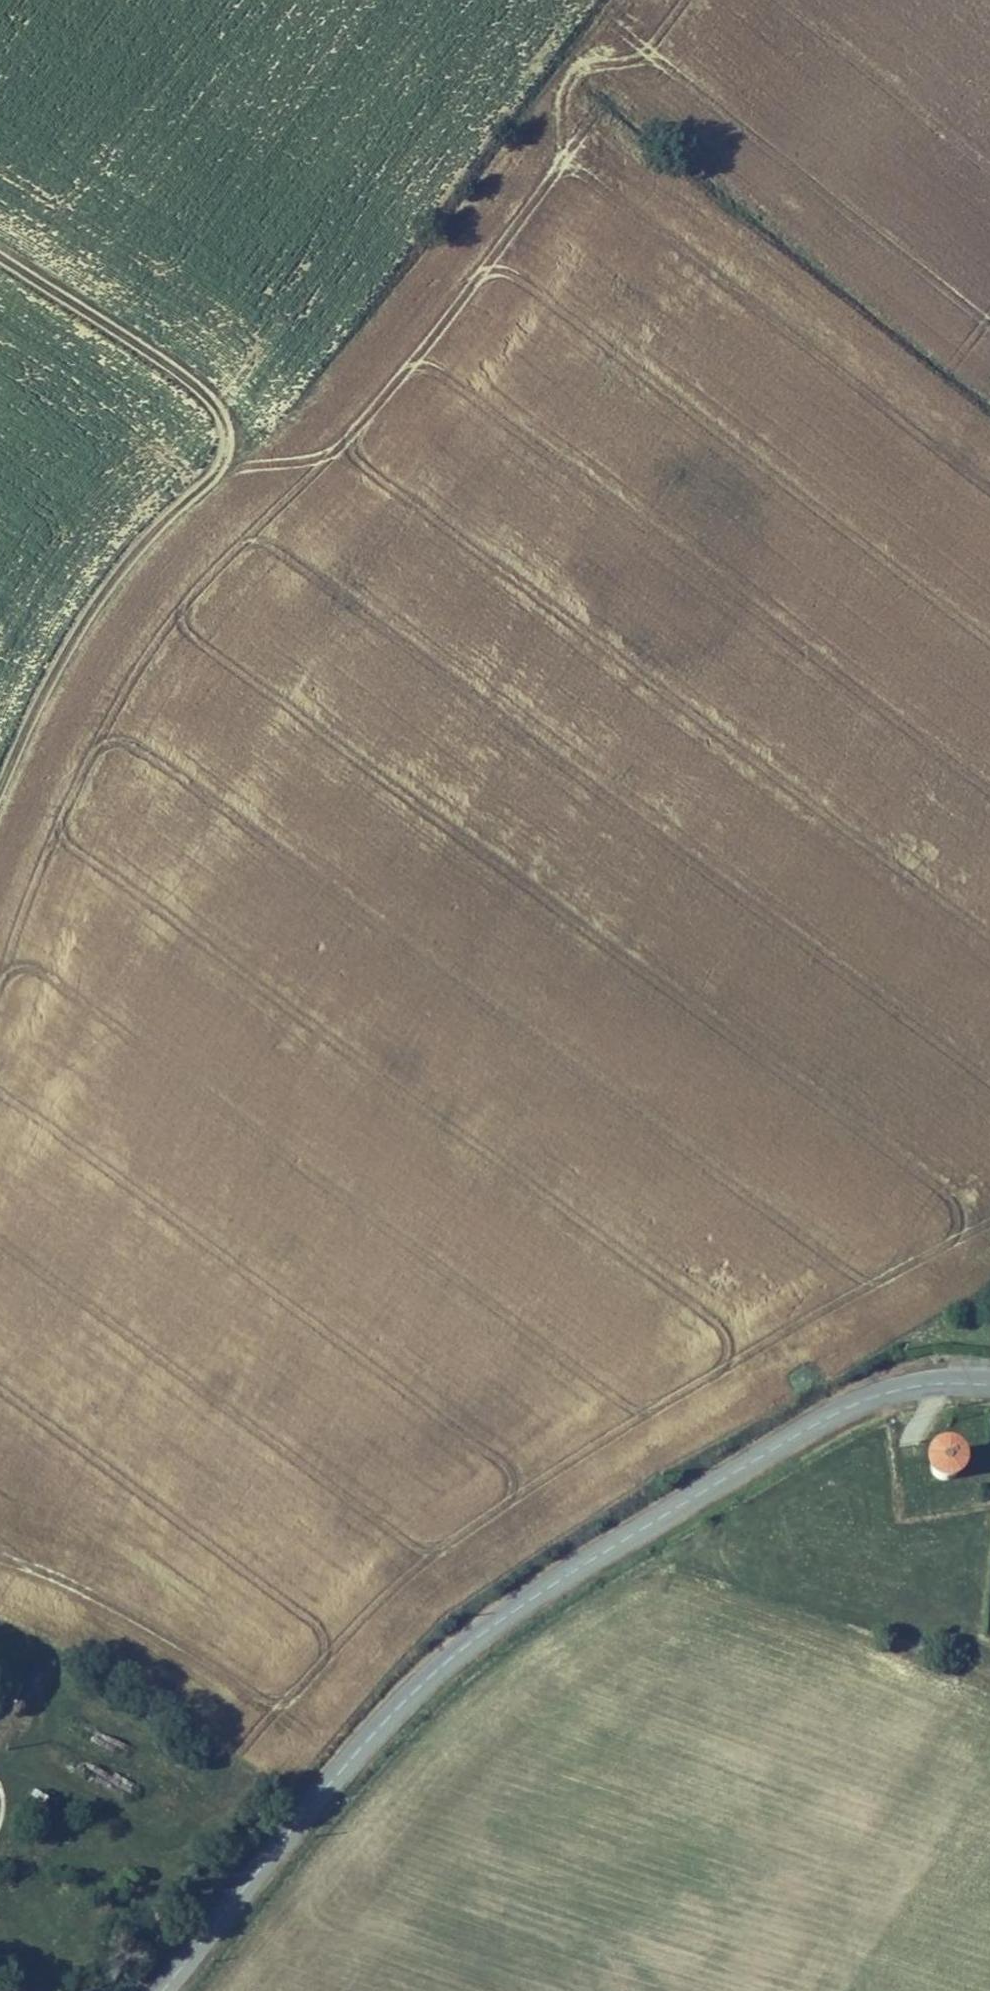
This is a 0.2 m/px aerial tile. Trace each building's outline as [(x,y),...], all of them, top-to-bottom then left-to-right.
[(943,1448),(938,1448),(933,1450),(928,1454),(925,1458),(924,1464),(924,1469),(926,1474),(930,1479),(935,1482),(941,1483),(947,1482),(952,1479),(956,1475),(958,1469),(958,1463),(957,1458),(953,1453),(949,1450),(943,1448)] [(48,1798),(34,1790),(30,1797),(44,1804),(48,1798)]
